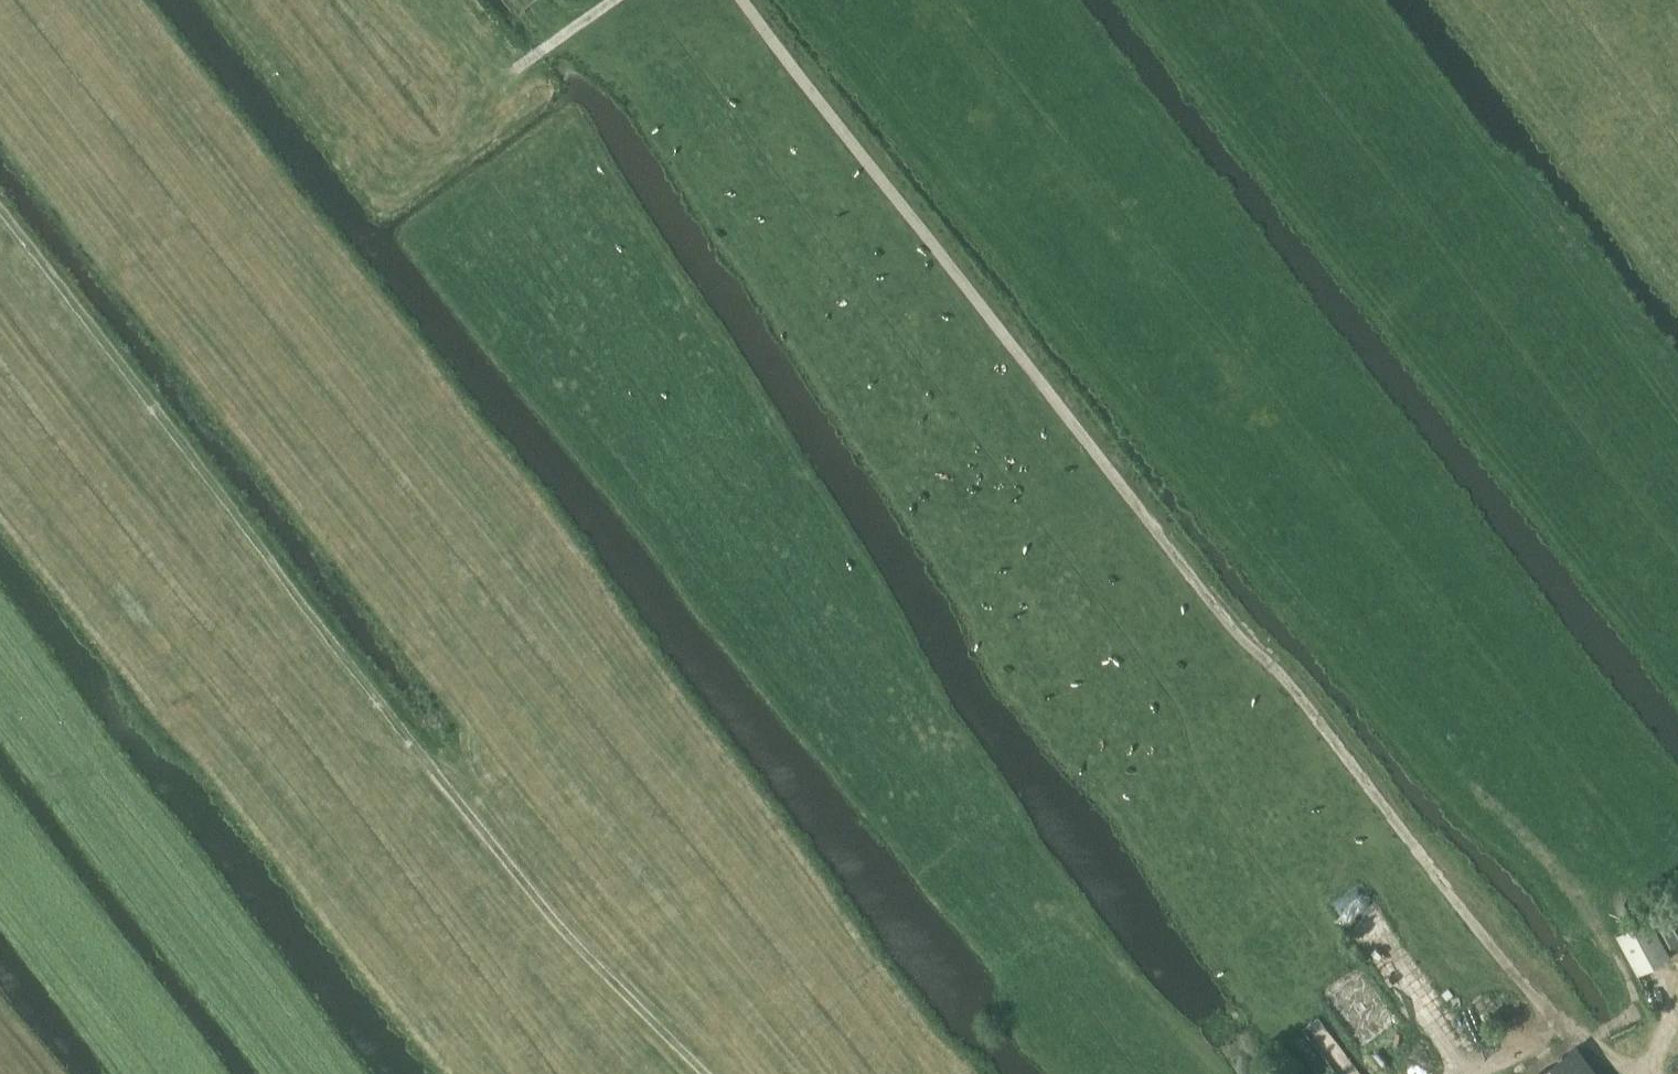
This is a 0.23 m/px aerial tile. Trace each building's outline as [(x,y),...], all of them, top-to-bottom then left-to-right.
[(1617,933),(1639,973),(1672,954),(1650,915),(1617,933)] [(1578,1043),(1536,1073),(1601,1073),(1578,1043)]
